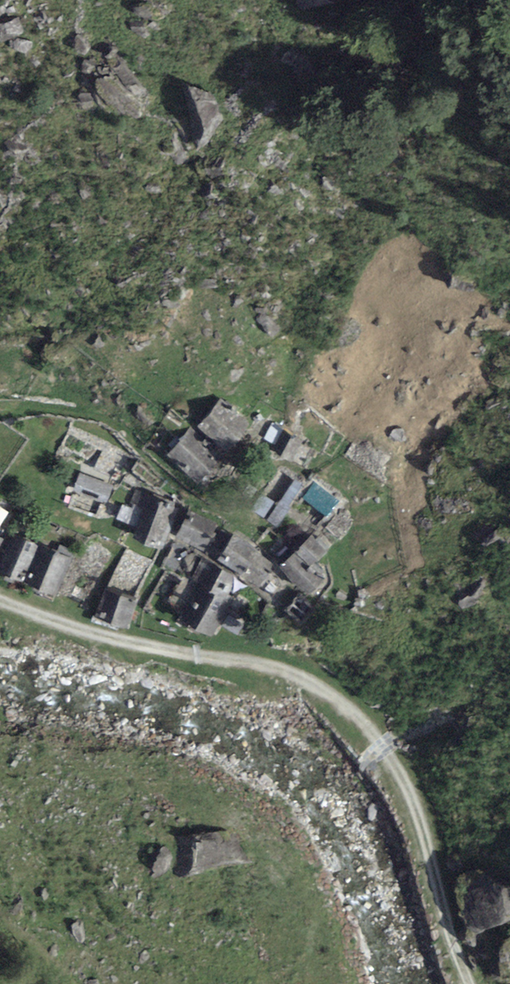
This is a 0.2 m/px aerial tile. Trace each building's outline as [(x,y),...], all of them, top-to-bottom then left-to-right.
[(222,400),(198,424),(224,450),(248,426),(222,400)] [(292,461),(304,441),(273,425),(264,439),(277,445),(273,451),(292,461)] [(216,457),(188,432),(168,454),(197,479),(216,457)] [(113,479),(81,468),(75,487),(106,498),(113,479)] [(277,505),(263,496),(253,512),(276,527),(308,481),(299,475),(277,505)] [(339,504),(314,484),(303,497),(328,517),(339,504)] [(179,503),(137,485),(125,514),(141,522),(134,539),(160,550),(179,503)] [(218,524),(190,510),(176,539),(204,553),(218,524)] [(313,567),(320,561),(334,548),(317,529),(297,550),(311,565),(313,567)] [(263,552),(235,534),(218,560),(259,588),(274,566),(260,557),(263,552)] [(13,535),(0,565),(0,572),(24,583),(40,546),(13,535)] [(72,561),(40,546),(24,583),(56,597),(72,561)] [(297,550),(281,567),(293,582),(311,565),(297,550)] [(234,577),(204,558),(192,579),(224,600),(227,594),(234,577)] [(307,596),(325,579),(313,567),(311,565),(293,582),(307,596)] [(192,579),(173,617),(215,638),(236,601),(227,594),(224,600),(192,579)] [(105,590),(95,617),(125,629),(135,602),(105,590)] [(313,609),(299,596),(286,610),(300,623),(313,609)]
